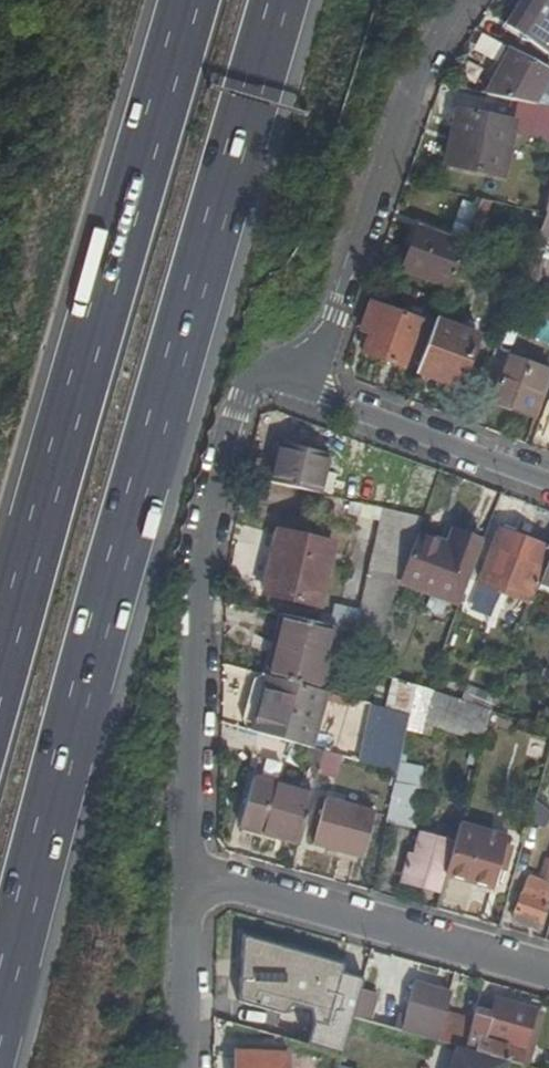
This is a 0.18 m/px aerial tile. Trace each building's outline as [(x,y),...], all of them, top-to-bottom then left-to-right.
[(506,30),(522,40),(521,44),(530,46),(545,56),(548,49),(548,0),(525,0),(506,30)] [(522,40),(506,30),(502,32),(521,44),(522,40)] [(513,53),(489,41),(481,55),(506,68),(513,53)] [(548,78),(548,72),(513,53),(506,68),(491,96),(521,103),(535,105),(548,78)] [(535,105),(521,103),(514,132),(548,140),(548,108),(535,105)] [(515,121),(453,108),(442,165),(504,178),(515,121)] [(493,203),(480,201),(472,222),(486,227),(493,203)] [(548,215),(536,246),(547,248),(548,243),(548,215)] [(449,285),(464,243),(416,227),(402,269),(449,285)] [(548,316),(548,295),(532,288),(526,307),(535,311),(548,316)] [(363,332),(372,335),(366,354),(405,368),(421,321),(372,304),(363,332)] [(535,311),(528,331),(548,339),(548,316),(535,311)] [(479,337),(436,321),(418,371),(461,387),(479,337)] [(522,370),(525,364),(503,356),(495,377),(501,380),(508,364),(522,370)] [(525,364),(522,370),(508,364),(501,380),(495,377),(485,400),(505,408),(514,411),(534,418),(548,382),(548,374),(525,364)] [(511,418),(514,411),(505,408),(502,414),(511,418)] [(270,484),(319,494),(328,455),(279,444),(270,484)] [(354,634),(378,640),(399,583),(417,534),(423,519),(396,512),(354,634)] [(530,609),(536,591),(544,571),(541,570),(548,553),(548,549),(548,548),(498,529),(490,551),(491,552),(477,590),(530,609)] [(336,546),(281,532),(266,594),(321,606),(336,546)] [(417,534),(399,583),(460,605),(483,544),(453,532),(448,546),(417,534)] [(547,562),(544,571),(536,591),(548,595),(548,562),(547,562)] [(271,678),(284,617),(279,616),(266,676),(267,676),(271,678)] [(316,691),(329,628),(284,617),(271,678),(316,691)] [(251,732),(267,676),(266,676),(258,674),(242,729),(251,732)] [(322,693),(316,691),(271,678),(267,676),(251,732),(307,748),(322,693)] [(407,718),(413,688),(389,681),(382,710),(407,718)] [(428,691),(414,686),(413,688),(407,718),(433,727),(437,717),(485,733),(491,712),(470,705),(428,691)] [(470,705),(491,712),(497,696),(476,687),(470,705)] [(316,728),(311,744),(342,754),(347,738),(316,728)] [(302,771),(318,776),(324,753),(309,749),(302,771)] [(324,753),(318,776),(333,779),(339,757),(324,753)] [(422,756),(409,754),(408,762),(420,764),(422,756)] [(274,837),(300,844),(312,794),(253,778),(241,828),(274,837)] [(394,782),(386,822),(416,828),(427,787),(416,784),(394,782)] [(376,812),(325,798),(313,845),(362,858),(376,812)] [(547,811),(540,820),(548,828),(548,812),(547,811)] [(507,839),(459,825),(445,876),(492,890),(507,839)] [(274,837),(241,828),(239,834),(273,844),(274,837)] [(414,858),(408,856),(402,879),(439,889),(451,845),(421,837),(414,858)] [(548,867),(548,862),(546,861),(540,876),(545,878),(548,867)] [(545,878),(543,883),(528,877),(511,918),(531,927),(534,920),(540,923),(547,907),(548,897),(548,895),(548,892),(548,867),(545,878)] [(538,929),(540,923),(534,920),(531,927),(538,929)] [(344,967),(242,938),(238,1004),(326,1029),(344,967)] [(452,1046),(464,1049),(473,1019),(447,1011),(452,994),(414,983),(404,1017),(400,1032),(452,1046)] [(352,1018),(395,1030),(399,1015),(373,1007),(376,993),(360,988),(352,1018)] [(492,1013),(476,1009),(473,1019),(464,1049),(471,1051),(522,1066),(527,1048),(524,1047),(535,1010),(496,999),(492,1013)] [(522,1066),(528,1067),(543,1013),(535,1010),(524,1047),(527,1048),(522,1066)] [(395,1030),(400,1032),(404,1017),(399,1015),(395,1030)] [(501,1060),(471,1051),(464,1049),(452,1046),(446,1067),(498,1067),(501,1060)] [(235,1053),(234,1067),(287,1067),(287,1055),(235,1053)]
